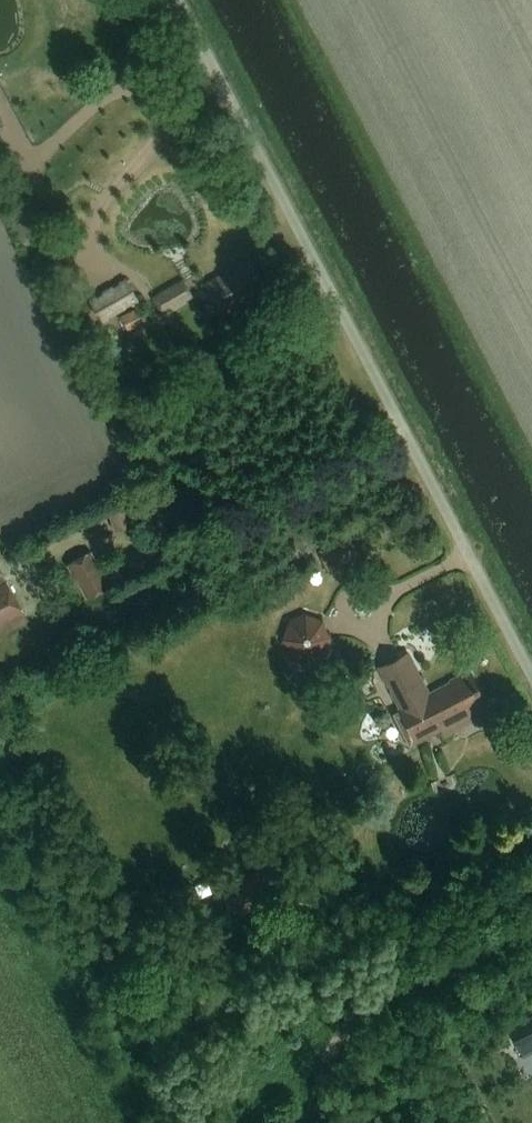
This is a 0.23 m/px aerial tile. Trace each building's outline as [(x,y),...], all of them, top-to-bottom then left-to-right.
[(207,286),(223,314),(268,289),(252,260),(207,286)] [(139,303),(127,282),(91,302),(103,324),(139,303)] [(191,299),(183,284),(156,299),(165,314),(191,299)] [(139,309),(121,319),(127,330),(145,320),(139,309)] [(132,507),(118,511),(123,529),(136,526),(132,507)] [(87,599),(112,586),(93,551),(69,563),(87,599)] [(23,613),(6,584),(1,576),(2,576),(0,572),(0,626),(23,613)] [(308,666),(326,657),(331,638),(322,621),(303,615),(286,624),(280,643),(289,660),(308,666)] [(489,714),(485,706),(468,674),(450,683),(451,685),(428,697),(408,657),(377,673),(398,714),(394,716),(411,749),(440,735),(442,738),(489,714)] [(266,869),(219,887),(231,918),(278,900),(266,869)] [(509,1030),(523,1058),(531,1054),(531,1018),(509,1030)]
